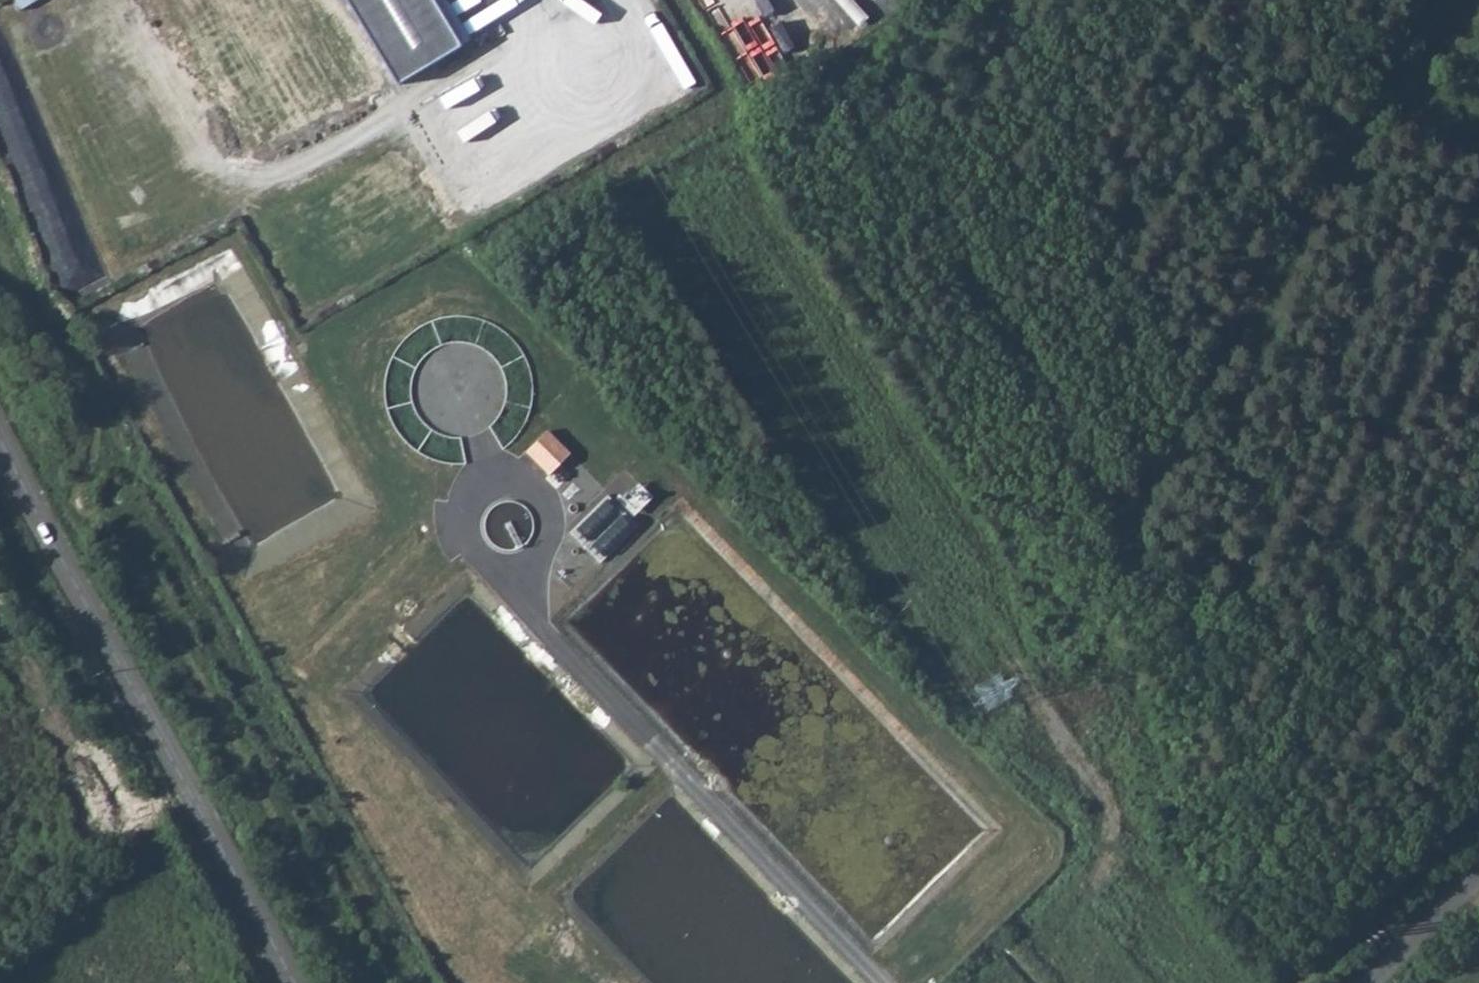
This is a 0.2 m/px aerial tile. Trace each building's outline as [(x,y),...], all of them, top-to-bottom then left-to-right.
[(395,88),(458,50),(428,0),(342,0),(395,88)]
